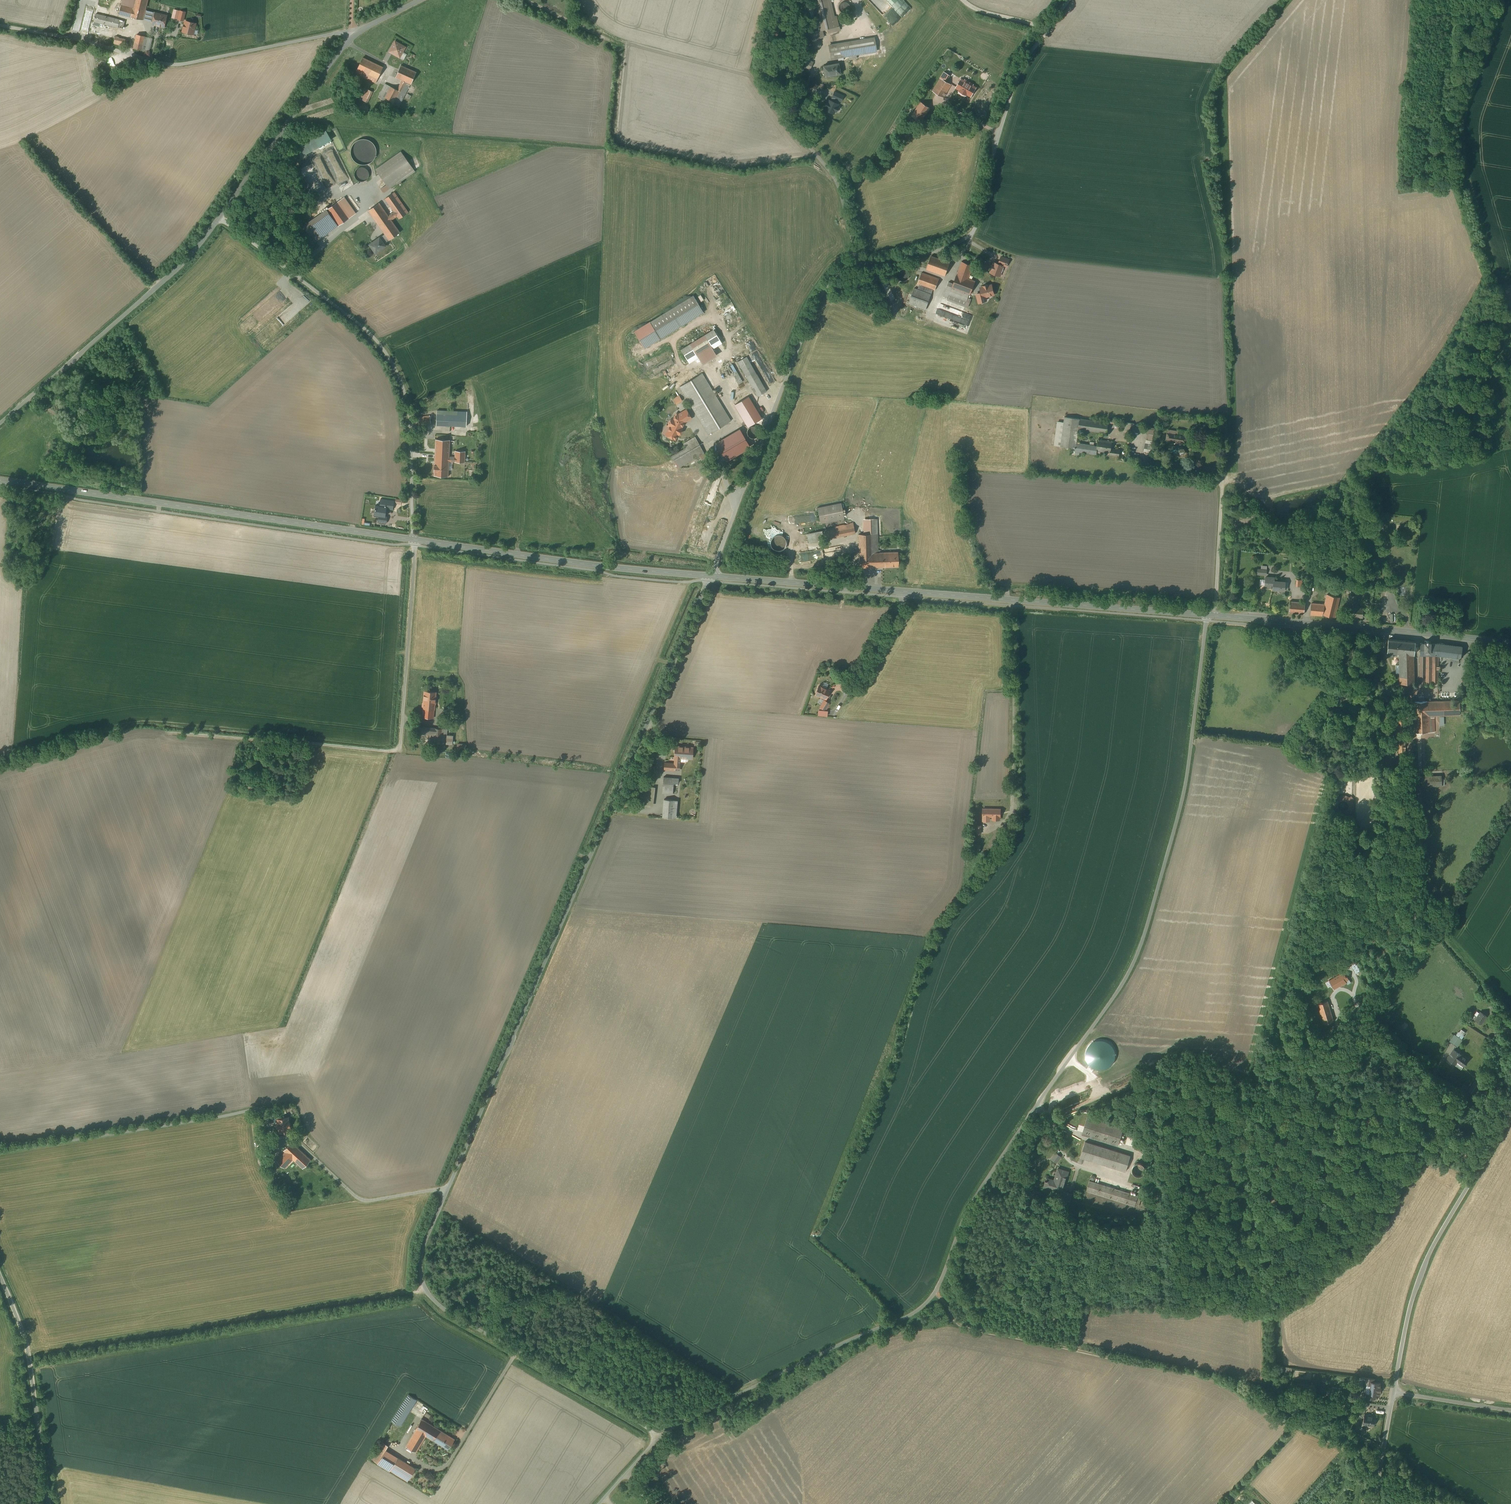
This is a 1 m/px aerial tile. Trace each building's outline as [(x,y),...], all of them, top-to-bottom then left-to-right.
[(812,3),(817,22),(819,31),(822,30),(839,26),(837,17),(835,18),(831,0),(825,0),(812,3)] [(844,2),(843,2),(842,3),(841,3),(840,4),(840,5),(839,5),(839,6),(839,7),(839,8),(839,9),(839,10),(840,11),(841,12),(842,13),(843,13),(844,13),(845,13),(846,13),(847,13),(848,12),(849,11),(850,10),(850,9),(850,8),(850,7),(850,6),(850,5),(849,4),(849,3),(848,3),(847,2),(846,2),(845,2),(844,2)] [(134,5),(133,6),(132,6),(132,7),(122,4),(119,15),(126,17),(127,16),(139,19),(138,21),(143,22),(144,19),(145,13),(146,10),(146,8),(134,5)] [(167,16),(146,10),(145,13),(151,14),(149,20),(153,21),(153,24),(164,27),(167,16)] [(120,20),(96,14),(95,17),(94,17),(93,20),(94,20),(94,22),(105,25),(106,26),(106,25),(116,27),(116,28),(117,29),(117,28),(118,28),(120,20)] [(196,23),(186,21),(185,25),(184,24),(183,27),(184,28),(183,31),(193,34),(196,23)] [(819,31),(805,34),(807,45),(808,49),(821,46),(819,38),(824,37),(822,30),(819,31)] [(145,36),(137,34),(134,48),(142,50),(145,36)] [(152,38),(145,36),(142,50),(149,52),(152,38)] [(874,38),(834,45),(836,57),(849,55),(849,59),(852,59),(857,58),(856,54),(876,51),(874,38)] [(405,47),(395,42),(389,52),(399,57),(405,47)] [(383,67),(363,57),(357,69),(378,78),(383,67)] [(813,62),(807,59),(804,67),(809,70),(813,62)] [(838,63),(832,64),(823,66),(825,77),(830,76),(830,77),(836,76),(836,74),(841,74),(838,63)] [(417,72),(401,65),(396,77),(403,80),(406,82),(412,84),(417,72)] [(378,78),(357,69),(356,73),(376,83),(378,78)] [(429,78),(417,72),(412,84),(424,90),(429,78)] [(945,72),(933,91),(944,98),(952,84),(950,83),(949,83),(945,81),(949,75),(945,72)] [(964,81),(961,79),(956,88),(960,90),(959,91),(966,95),(967,94),(970,96),(975,88),(972,86),(973,85),(965,80),(964,81)] [(402,81),(397,90),(401,92),(406,82),(403,80),(402,81)] [(397,90),(385,83),(378,97),(390,103),(390,104),(394,106),(401,92),(397,90)] [(834,92),(832,97),(833,98),(837,100),(841,101),(843,96),(834,92)] [(831,101),(829,100),(827,103),(827,102),(825,107),(826,107),(824,110),(833,114),(835,111),(836,107),(838,104),(836,103),(831,101)] [(930,108),(921,102),(912,116),(921,122),(930,108)] [(321,148),(316,139),(298,148),(303,158),(321,148)] [(401,151),(376,169),(387,185),(389,188),(396,183),(397,184),(415,171),(401,151)] [(388,216),(379,202),(368,210),(385,234),(389,240),(400,232),(391,220),(397,216),(399,218),(405,214),(406,215),(407,214),(407,213),(393,193),(385,198),(394,211),(388,216)] [(345,197),(327,209),(338,226),(356,213),(345,197)] [(327,209),(303,226),(315,242),(338,226),(327,209)] [(385,234),(380,237),(384,243),(389,240),(385,234)] [(379,237),(369,244),(375,252),(385,245),(384,243),(380,237),(379,237)] [(938,258),(931,256),(927,269),(945,276),(951,259),(940,255),(938,258)] [(962,262),(954,284),(949,282),(944,296),(948,298),(949,295),(967,301),(970,294),(966,292),(971,280),(968,279),(973,266),(962,262)] [(907,270),(905,269),(903,270),(900,271),(899,273),(898,274),(898,276),(899,278),(900,280),(902,281),(905,281),(907,281),(909,279),(910,277),(910,275),(910,273),(908,271),(907,270)] [(939,279),(922,273),(918,284),(919,285),(918,289),(914,288),(909,303),(926,309),(933,289),(935,290),(939,279)] [(985,285),(971,280),(966,292),(970,294),(981,298),(985,285)] [(693,295),(634,331),(644,349),(649,345),(703,312),(693,295)] [(714,329),(681,350),(689,363),(698,357),(713,349),(722,343),(714,329)] [(713,349),(698,357),(702,363),(716,355),(713,349)] [(768,394),(747,356),(738,361),(758,396),(763,393),(765,396),(768,394)] [(743,382),(737,371),(733,373),(739,384),(743,382)] [(731,421),(702,373),(680,386),(709,434),(731,421)] [(763,418),(748,392),(737,398),(752,424),(763,418)] [(448,401),(434,403),(436,414),(437,414),(449,412),(448,401)] [(686,410),(677,415),(675,419),(672,418),(671,419),(670,420),(668,422),(669,424),(671,425),(666,434),(675,439),(678,435),(682,428),(685,422),(691,418),(686,410)] [(467,415),(437,414),(436,414),(436,425),(467,426),(467,415)] [(1080,419),(1065,417),(1064,423),(1061,447),(1076,449),(1076,443),(1078,429),(1080,419)] [(1108,423),(1083,419),(1083,420),(1080,419),(1078,429),(1081,429),(1107,433),(1108,423)] [(1058,422),(1055,446),(1061,447),(1064,423),(1058,422)] [(755,426),(754,426),(753,426),(751,426),(750,427),(749,427),(749,428),(748,429),(748,430),(748,431),(748,433),(748,434),(748,435),(749,436),(750,437),(751,437),(752,438),(753,438),(754,438),(755,438),(756,438),(757,437),(758,436),(759,436),(759,435),(760,433),(760,432),(760,431),(760,430),(759,429),(759,428),(758,427),(757,426),(756,426),(755,426)] [(476,431),(475,431),(474,431),(474,432),(473,432),(472,433),(471,434),(471,435),(471,436),(471,437),(472,438),(472,439),(473,439),(474,440),(475,440),(476,440),(477,440),(478,439),(479,438),(479,437),(480,437),(480,436),(480,435),(479,434),(479,433),(478,433),(478,432),(477,432),(476,431)] [(1186,436),(1177,435),(1177,434),(1174,434),(1167,433),(1167,439),(1173,440),(1173,445),(1172,445),(1171,451),(1180,452),(1180,453),(1182,454),(1184,454),(1185,453),(1186,451),(1186,449),(1185,447),(1183,446),(1181,446),(1180,446),(1181,442),(1185,442),(1186,436)] [(746,434),(719,450),(726,460),(752,444),(746,434)] [(465,462),(466,440),(456,440),(455,457),(449,456),(450,440),(436,439),(435,457),(449,457),(449,461),(455,461),(455,462),(465,462)] [(1112,442),(1099,440),(1098,447),(1097,451),(1110,453),(1110,455),(1119,456),(1120,450),(1111,449),(1112,442)] [(698,442),(692,446),(689,441),(683,444),(686,449),(692,459),(704,452),(698,442)] [(1094,446),(1076,443),(1076,449),(1075,451),(1097,454),(1097,451),(1098,447),(1094,446)] [(686,449),(672,457),(678,467),(692,459),(686,449)] [(449,457),(435,457),(434,464),(434,471),(434,475),(448,476),(449,461),(449,457)] [(841,503),(818,508),(821,523),(844,519),(841,503)] [(403,519),(388,517),(387,526),(402,528),(403,519)] [(877,519),(866,519),(866,534),(858,534),(859,553),(859,568),(882,567),(882,553),(878,553),(877,519)] [(853,523),(835,527),(835,528),(822,530),(824,540),(855,533),(853,523)] [(780,551),(783,549),(785,548),(786,545),(786,543),(786,540),(784,538),(783,536),(780,535),(778,535),(775,536),(773,537),(771,539),(770,542),(771,545),(772,548),(774,550),(777,551),(780,551)] [(898,552),(882,553),(882,567),(898,567),(898,552)] [(1274,578),(1266,577),(1265,587),(1273,587),(1274,581),(1274,578)] [(1274,581),(1273,587),(1273,590),(1284,591),(1285,582),(1274,581)] [(1327,594),(1325,604),(1312,603),(1310,614),(1322,615),(1323,614),(1335,617),(1340,597),(1327,594)] [(1359,596),(1348,595),(1347,607),(1348,607),(1348,616),(1362,617),(1363,613),(1363,609),(1363,608),(1358,608),(1359,596)] [(1305,603),(1291,601),(1289,612),(1304,614),(1305,603)] [(1416,642),(1388,639),(1388,655),(1397,656),(1397,653),(1399,653),(1414,654),(1416,642)] [(1431,642),(1425,642),(1425,643),(1420,643),(1420,663),(1419,683),(1438,683),(1438,662),(1438,655),(1458,657),(1458,659),(1460,660),(1461,658),(1462,647),(1440,644),(1431,643),(1431,642)] [(1414,654),(1399,653),(1400,683),(1415,683),(1414,654)] [(829,690),(819,686),(815,695),(819,696),(820,696),(826,699),(829,690)] [(436,692),(425,691),(424,702),(423,703),(422,706),(423,707),(423,708),(433,709),(434,709),(435,702),(436,701),(436,699),(435,698),(436,692)] [(829,703),(824,700),(820,706),(825,709),(829,703)] [(1460,700),(1428,702),(1428,716),(1434,715),(1439,715),(1460,715),(1460,700)] [(1428,701),(1414,702),(1416,732),(1435,732),(1434,715),(1428,716),(1428,702),(1428,701)] [(433,709),(423,708),(422,717),(433,718),(434,710),(433,710),(433,709)] [(447,729),(420,726),(419,733),(431,734),(430,742),(445,744),(447,729)] [(693,747),(675,746),(675,757),(674,763),(680,764),(680,757),(692,758),(693,747)] [(1440,774),(1421,774),(1421,786),(1440,786),(1440,774)] [(654,776),(642,775),(642,783),(654,784),(654,776)] [(679,778),(664,777),(662,793),(673,794),(674,783),(678,783),(679,778)] [(655,787),(644,786),(642,805),(653,806),(655,787)] [(729,805),(664,799),(663,817),(676,818),(677,815),(727,820),(729,805)] [(1000,809),(983,809),(983,821),(993,821),(993,819),(1000,820),(1000,809)] [(1323,978),(1314,983),(1317,987),(1325,983),(1323,978)] [(1353,985),(1345,989),(1351,1001),(1359,997),(1353,985)] [(1345,989),(1332,996),(1339,1008),(1351,1001),(1345,989)] [(1328,1001),(1314,1005),(1320,1025),(1334,1021),(1328,1001)] [(1487,1016),(1480,1012),(1475,1019),(1481,1024),(1487,1016)] [(1462,1039),(1456,1035),(1451,1042),(1456,1046),(1462,1039)] [(1468,1060),(1454,1049),(1452,1053),(1453,1053),(1449,1059),(1455,1064),(1457,1061),(1463,1066),(1468,1060)] [(1482,1083),(1477,1079),(1468,1091),(1473,1095),(1477,1089),(1482,1083)] [(288,1117),(277,1119),(279,1132),(291,1130),(288,1117)] [(1123,1129),(1087,1118),(1082,1134),(1118,1145),(1123,1129)] [(1143,1138),(1130,1134),(1128,1143),(1141,1147),(1143,1138)] [(265,1136),(259,1137),(261,1150),(268,1149),(265,1136)] [(1131,1155),(1085,1141),(1080,1157),(1126,1171),(1131,1155)] [(304,1153),(292,1142),(283,1150),(285,1152),(277,1161),(285,1168),(293,1159),(295,1161),(304,1153)] [(304,1153),(295,1161),(299,1165),(302,1169),(311,1159),(304,1153)] [(1140,1163),(1139,1163),(1138,1163),(1136,1163),(1135,1164),(1134,1165),(1133,1166),(1133,1167),(1133,1168),(1132,1169),(1133,1170),(1133,1172),(1133,1173),(1134,1174),(1135,1174),(1136,1175),(1138,1175),(1139,1175),(1140,1175),(1141,1175),(1142,1174),(1143,1174),(1144,1173),(1145,1171),(1145,1170),(1145,1169),(1145,1168),(1145,1167),(1144,1165),(1143,1165),(1142,1164),(1141,1163),(1140,1163)] [(1068,1171),(1058,1168),(1054,1183),(1045,1180),(1046,1181),(1044,1186),(1052,1189),(1051,1190),(1062,1193),(1068,1171)] [(1138,1196),(1089,1181),(1086,1190),(1135,1205),(1138,1196)] [(1073,1194),(1064,1191),(1062,1199),(1070,1202),(1073,1194)] [(1374,1379),(1365,1377),(1365,1378),(1365,1379),(1364,1383),(1369,1384),(1369,1388),(1368,1393),(1368,1392),(1367,1397),(1375,1398),(1375,1394),(1379,1395),(1379,1391),(1380,1391),(1381,1387),(1380,1387),(1380,1383),(1374,1382),(1374,1379)] [(1344,1389),(1333,1387),(1332,1394),(1343,1396),(1344,1389)] [(409,1394),(395,1416),(403,1421),(417,1400),(409,1394)] [(1376,1416),(1365,1414),(1363,1423),(1374,1425),(1376,1416)] [(439,1430),(421,1419),(415,1429),(416,1429),(406,1446),(416,1451),(426,1435),(433,1440),(439,1430)] [(455,1439),(439,1430),(433,1440),(448,1449),(455,1439)] [(415,1468),(385,1450),(378,1463),(408,1481),(415,1468)]
